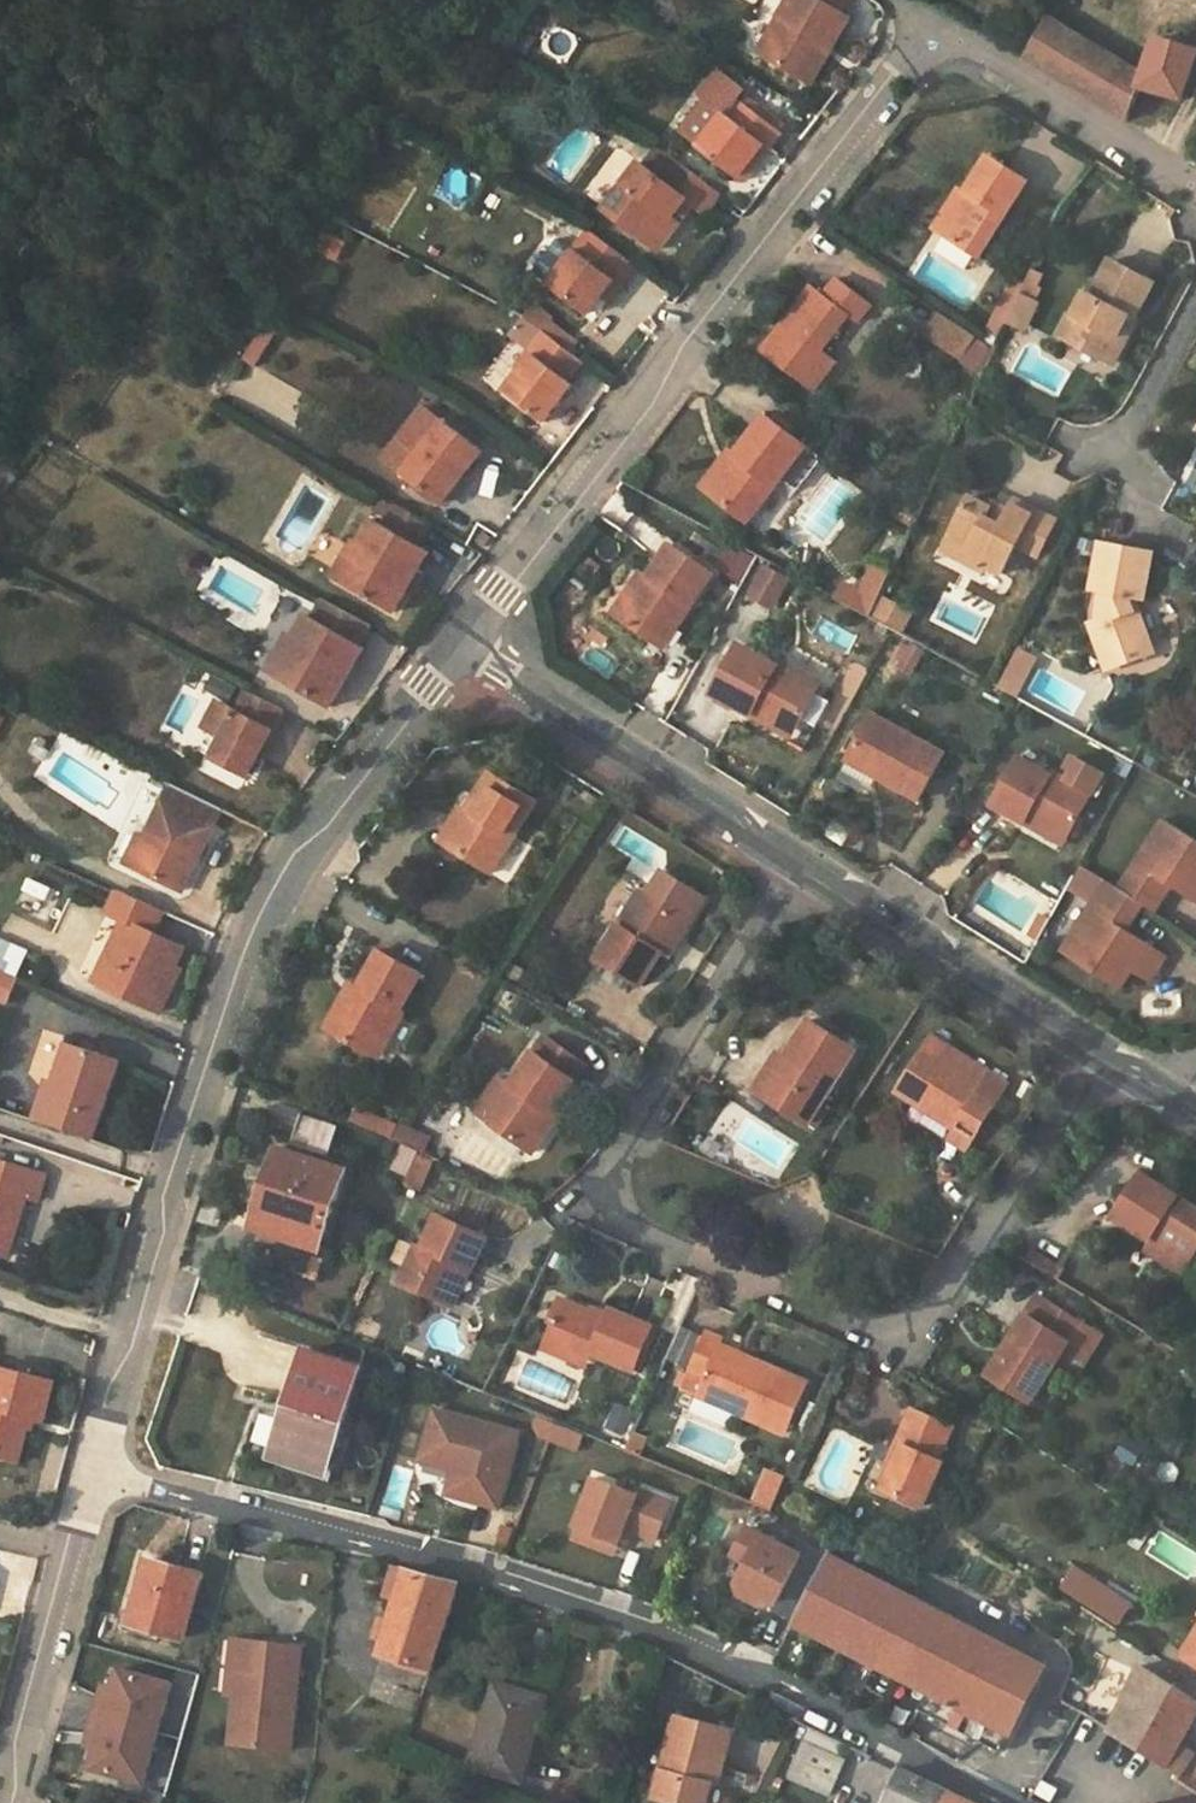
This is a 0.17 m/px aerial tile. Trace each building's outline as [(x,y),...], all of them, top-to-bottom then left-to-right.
[(759,50),(802,75),(823,40),(832,45),(849,15),(840,10),(846,0),(789,0),(759,50)] [(1166,1),(1160,32),(1149,67),(1147,72),(1142,85),(1182,99),(1195,54),(1195,11),(1166,1)] [(1142,85),(1147,72),(1053,15),(1029,58),(1127,119),(1142,85)] [(811,81),(832,45),(823,40),(802,75),(811,81)] [(704,143),(702,146),(741,175),(765,143),(771,147),(782,131),(737,99),(743,90),(728,79),(711,103),(725,114),(704,143)] [(800,106),(791,100),(786,106),(796,112),(800,106)] [(725,114),(711,103),(690,132),(704,143),(725,114)] [(747,180),(771,147),(765,143),(741,175),(747,180)] [(641,163),(607,208),(660,249),(682,220),(677,216),(689,200),(695,204),(706,213),(720,194),(672,157),(658,176),(641,163)] [(966,194),(943,232),(979,255),(1026,179),(990,157),(966,194)] [(935,227),(943,232),(966,194),(958,189),(935,227)] [(677,216),(682,220),(695,204),(689,200),(677,216)] [(591,230),(551,283),(591,313),(604,296),(617,278),(623,283),(636,266),(591,230)] [(1123,331),(1127,324),(1130,324),(1152,287),(1112,264),(1092,299),(1087,296),(1075,316),(1082,320),(1070,341),(1114,367),(1131,336),(1123,331)] [(610,301),(623,283),(617,278),(604,296),(610,301)] [(824,295),(810,286),(763,349),(804,381),(823,378),(836,362),(821,349),(848,314),(857,322),(871,305),(836,278),(824,295)] [(1038,302),(1020,292),(1015,302),(1033,312),(1038,302)] [(1009,299),(1005,308),(1011,311),(1015,303),(1009,299)] [(1025,331),(1033,312),(1015,302),(1015,303),(1011,311),(1006,321),(1025,331)] [(526,317),(545,332),(552,323),(555,319),(536,304),(526,317)] [(932,325),(965,348),(974,334),(942,311),(932,325)] [(1075,316),(1063,337),(1070,341),(1082,320),(1075,316)] [(552,323),(545,332),(572,353),(579,344),(552,323)] [(927,333),(959,355),(965,348),(932,325),(927,333)] [(523,372),(508,390),(546,420),(574,385),(569,381),(585,363),(572,353),(545,332),(530,350),(536,355),(523,372)] [(536,355),(530,350),(517,367),(523,372),(536,355)] [(804,381),(815,390),(823,378),(804,381)] [(425,406),(399,439),(417,454),(443,420),(425,406)] [(780,478),(805,446),(766,415),(734,455),(707,490),(746,521),(780,478)] [(386,456),(404,470),(444,503),(482,452),(443,420),(417,454),(399,439),(386,456)] [(805,446),(780,478),(797,490),(818,462),(818,455),(805,446)] [(707,490),(734,455),(727,450),(699,484),(707,490)] [(974,493),(951,536),(972,548),(971,550),(990,560),(1006,569),(1021,542),(1040,508),(1020,496),(1015,505),(1005,524),(990,515),(997,504),(974,493)] [(1000,497),(997,504),(990,515),(1005,524),(1015,505),(1000,497)] [(349,583),(396,609),(430,550),(419,544),(431,523),(398,504),(386,525),(367,514),(354,537),(370,547),(349,583)] [(1061,518),(1040,508),(1021,542),(1041,554),(1061,518)] [(486,533),(480,540),(486,546),(492,538),(486,533)] [(972,548),(951,536),(945,546),(985,568),(990,560),(971,550),(972,548)] [(333,574),(349,583),(370,547),(354,537),(333,574)] [(656,642),(684,600),(693,607),(716,573),(672,543),(650,575),(621,618),(656,642)] [(1105,591),(1100,614),(1103,623),(1090,627),(1098,648),(1108,644),(1117,669),(1157,654),(1141,609),(1131,613),(1134,598),(1148,601),(1157,555),(1106,543),(1096,589),(1105,591)] [(999,580),(1006,569),(990,560),(985,568),(983,571),(999,580)] [(844,584),(843,587),(858,595),(852,606),(868,615),(888,573),(872,566),(860,592),(844,584)] [(642,569),(613,613),(621,618),(650,575),(642,569)] [(858,595),(843,587),(837,598),(852,606),(858,595)] [(305,643),(285,677),(331,705),(365,647),(360,644),(372,623),(325,597),(313,617),(303,611),(291,633),(305,643)] [(665,648),(693,607),(684,600),(656,642),(665,648)] [(270,668),(285,677),(305,643),(291,633),(270,668)] [(1117,669),(1108,644),(1098,648),(1108,672),(1117,669)] [(777,668),(740,648),(714,696),(754,717),(758,709),(795,729),(802,717),(816,693),(821,683),(780,662),(777,668)] [(218,730),(226,734),(214,755),(249,772),(283,707),(249,689),(239,708),(218,699),(206,723),(218,730)] [(816,693),(802,717),(813,723),(826,698),(816,693)] [(880,777),(922,800),(946,755),(876,717),(856,755),(884,770),(880,777)] [(207,751),(214,755),(226,734),(218,730),(207,751)] [(851,763),(880,777),(884,770),(856,755),(851,763)] [(1068,784),(1027,759),(999,806),(1069,847),(1111,777),(1082,761),(1068,784)] [(472,816),(453,845),(493,871),(537,803),(492,774),(467,813),(472,816)] [(148,834),(133,863),(183,888),(222,806),(173,782),(148,834)] [(472,816),(467,813),(462,809),(443,839),(453,845),(472,816)] [(1165,819),(1121,889),(1145,904),(1159,913),(1175,887),(1195,899),(1195,838),(1165,819)] [(125,859),(133,863),(148,834),(139,831),(125,859)] [(619,926),(598,959),(642,986),(663,953),(670,958),(709,897),(665,869),(648,896),(626,930),(619,926)] [(1064,952),(1122,989),(1134,971),(1144,977),(1161,949),(1129,929),(1145,904),(1121,889),(1109,881),(1064,952)] [(125,919),(106,956),(116,960),(104,982),(162,1010),(174,983),(167,980),(175,963),(184,945),(154,930),(164,910),(121,888),(110,911),(125,919)] [(626,930),(648,896),(641,891),(619,926),(626,930)] [(1152,982),(1169,955),(1161,949),(1144,977),(1152,982)] [(365,994),(341,1038),(383,1061),(408,1016),(401,1012),(422,976),(381,952),(359,991),(365,994)] [(96,979),(104,982),(116,960),(106,956),(96,979)] [(167,980),(174,983),(183,966),(175,963),(167,980)] [(8,1001),(18,977),(0,969),(0,997),(8,1001)] [(350,986),(326,1030),(341,1038),(365,994),(359,991),(350,986)] [(791,1058),(766,1096),(808,1123),(856,1049),(810,1020),(788,1056),(791,1058)] [(545,1036),(509,1088),(515,1092),(505,1104),(492,1123),(532,1152),(556,1119),(550,1115),(558,1104),(584,1065),(545,1036)] [(63,1084),(52,1118),(98,1132),(121,1060),(71,1043),(58,1082),(63,1084)] [(925,1046),(898,1090),(957,1128),(951,1136),(969,1148),(990,1114),(973,1103),(985,1084),(925,1046)] [(754,1089),(766,1096),(791,1058),(788,1056),(778,1049),(754,1089)] [(39,1114),(52,1118),(63,1084),(58,1082),(50,1079),(39,1114)] [(504,1084),(495,1097),(498,1099),(505,1104),(515,1092),(509,1088),(504,1084)] [(498,1099),(484,1118),(492,1123),(505,1104),(498,1099)] [(558,1104),(550,1115),(556,1119),(564,1108),(558,1104)] [(416,1133),(400,1126),(391,1139),(404,1144),(410,1147),(416,1133)] [(432,1139),(416,1133),(410,1147),(419,1150),(426,1154),(432,1139)] [(410,1147),(404,1144),(392,1170),(407,1176),(419,1150),(410,1147)] [(285,1149),(263,1216),(299,1228),(296,1235),(322,1243),(345,1169),(285,1149)] [(9,1254),(27,1196),(38,1199),(46,1172),(0,1157),(0,1251),(9,1254)] [(1115,1217),(1153,1241),(1189,1264),(1195,1253),(1195,1208),(1142,1174),(1115,1217)] [(418,1245),(401,1280),(444,1299),(459,1267),(470,1271),(473,1273),(488,1238),(438,1215),(422,1248),(418,1245)] [(1183,1274),(1189,1264),(1153,1241),(1147,1250),(1183,1274)] [(314,1258),(310,1273),(320,1276),(324,1262),(314,1258)] [(459,1267),(444,1299),(455,1304),(470,1271),(459,1267)] [(991,1374),(1031,1399),(1068,1341),(1079,1348),(1092,1327),(1040,1296),(1017,1333),(1025,1338),(1011,1361),(1003,1356),(991,1374)] [(556,1322),(551,1335),(593,1351),(635,1367),(652,1326),(611,1309),(607,1319),(560,1300),(552,1320),(556,1322)] [(1025,1338),(1017,1333),(1003,1356),(1011,1361),(1025,1338)] [(707,1334),(690,1372),(681,1390),(786,1433),(808,1383),(721,1346),(723,1340),(707,1334)] [(593,1351),(551,1335),(546,1347),(588,1364),(593,1351)] [(363,1369),(305,1351),(270,1460),(327,1478),(363,1369)] [(0,1436),(0,1437),(0,1451),(20,1456),(28,1428),(30,1416),(37,1418),(43,1420),(54,1379),(0,1365),(0,1435),(0,1436)] [(435,1409),(421,1459),(454,1468),(467,1472),(461,1496),(499,1507),(519,1432),(435,1409)] [(895,1468),(886,1488),(924,1506),(944,1462),(938,1459),(952,1427),(913,1409),(900,1438),(908,1442),(895,1468)] [(30,1416),(28,1428),(35,1430),(37,1418),(30,1416)] [(579,1450),(585,1433),(557,1421),(551,1439),(579,1450)] [(908,1442),(900,1438),(888,1465),(895,1468),(908,1442)] [(467,1472),(454,1468),(447,1493),(461,1496),(467,1472)] [(638,1494),(596,1478),(578,1526),(622,1542),(627,1528),(658,1540),(673,1500),(640,1489),(638,1494)] [(617,1554),(622,1542),(578,1526),(574,1538),(617,1554)] [(829,1554),(809,1544),(803,1555),(752,1528),(738,1556),(752,1563),(740,1585),(743,1596),(761,1605),(771,1601),(778,1605),(774,1613),(795,1623),(829,1554)] [(829,1554),(795,1623),(902,1677),(892,1698),(1001,1753),(1048,1662),(960,1620),(966,1609),(947,1600),(942,1610),(829,1554)] [(150,1557),(132,1621),(184,1636),(201,1572),(150,1557)] [(395,1564),(385,1595),(398,1599),(408,1568),(395,1564)] [(460,1582),(408,1568),(398,1599),(393,1618),(386,1640),(382,1652),(433,1668),(460,1582)] [(1078,1575),(1070,1587),(1079,1593),(1087,1581),(1078,1575)] [(1097,1583),(1087,1598),(1119,1619),(1129,1604),(1097,1583)] [(382,1615),(377,1637),(386,1640),(393,1618),(382,1615)] [(557,1634),(542,1629),(529,1665),(545,1670),(557,1634)] [(1183,1654),(1195,1663),(1195,1633),(1183,1654)] [(228,1690),(237,1692),(240,1667),(264,1670),(267,1638),(235,1635),(228,1690)] [(237,1692),(232,1739),(292,1746),(304,1643),(267,1638),(264,1670),(240,1667),(237,1692)] [(1139,1665),(1109,1728),(1183,1774),(1195,1755),(1195,1753),(1186,1747),(1179,1742),(1189,1724),(1195,1712),(1195,1700),(1139,1665)] [(546,1698),(499,1683),(474,1764),(518,1777),(534,1722),(538,1723),(546,1698)] [(656,1797),(680,1802),(706,1802),(716,1766),(722,1768),(732,1730),(676,1716),(656,1797)] [(1189,1724),(1179,1742),(1186,1747),(1195,1729),(1195,1728),(1189,1724)] [(830,1790),(848,1756),(808,1736),(791,1771),(830,1790)] [(1183,1774),(1195,1783),(1195,1755),(1183,1774)] [(80,1767),(76,1786),(111,1794),(116,1775),(80,1767)] [(888,1802),(889,1802),(976,1802),(904,1769),(888,1802)] [(149,1789),(147,1799),(161,1802),(163,1793),(149,1789)]
